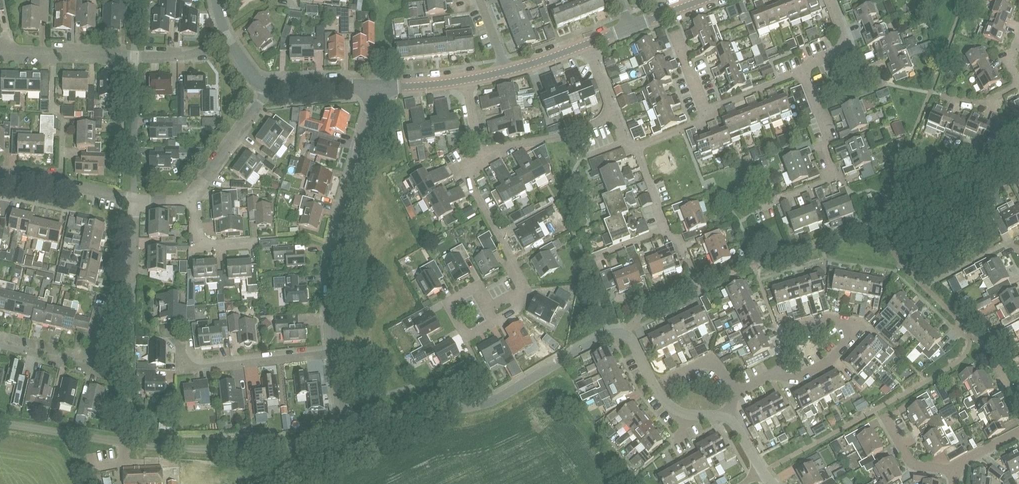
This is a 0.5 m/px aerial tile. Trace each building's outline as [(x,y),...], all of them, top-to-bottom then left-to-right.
[(47,0),(36,0),(32,0),(32,11),(24,11),(24,31),(39,32),(40,17),(47,17),(47,0)] [(70,29),(71,10),(76,10),(76,0),(65,0),(65,3),(59,2),(58,4),(58,6),(57,6),(56,29),(70,29)] [(95,9),(88,9),(88,0),(76,0),(76,10),(76,17),(82,17),(82,29),(94,30),(95,9)] [(126,0),(114,0),(114,9),(105,8),(104,31),(119,32),(120,14),(126,14),(126,0)] [(176,3),(176,0),(166,0),(166,1),(160,1),(160,12),(153,12),(152,32),(168,33),(169,19),(175,19),(176,3)] [(175,19),(175,20),(181,20),(180,33),(197,34),(198,12),(184,12),(185,0),(176,0),(176,3),(175,19)] [(446,12),(445,5),(453,4),(452,0),(438,0),(427,1),(428,7),(425,8),(425,14),(446,12)] [(519,0),(502,0),(499,1),(503,11),(521,4),(519,0)] [(587,0),(580,0),(581,2),(575,4),(581,19),(592,14),(587,0)] [(601,0),(587,0),(592,14),(604,10),(601,0)] [(768,27),(778,23),(772,7),(766,9),(763,0),(760,0),(758,1),(768,27)] [(778,23),(788,19),(781,0),(776,0),(778,5),(772,7),(778,23)] [(788,19),(790,23),(801,18),(794,0),(791,0),(787,1),(786,0),(781,0),(788,19)] [(805,0),(794,0),(801,18),(811,15),(805,0)] [(811,15),(821,11),(817,0),(805,0),(811,15)] [(768,27),(758,1),(754,2),(758,13),(751,15),(757,31),(768,27)] [(581,19),(575,4),(569,7),(568,2),(562,4),(569,23),(581,19)] [(1015,9),(1005,5),(996,2),(990,20),(1005,25),(1007,19),(1010,20),(1015,9)] [(747,14),(743,3),(736,6),(740,16),(741,16),(747,14)] [(507,20),(525,13),(521,4),(503,11),(507,20)] [(569,23),(562,4),(556,7),(557,11),(551,14),(557,28),(569,23)] [(864,27),(878,22),(872,4),(868,6),(854,11),(858,23),(862,21),(864,27)] [(318,16),(326,15),(325,5),(317,6),(318,16)] [(410,6),(412,13),(419,11),(417,5),(410,6)] [(740,16),(736,6),(728,9),(732,19),(740,16)] [(349,34),(349,10),(340,9),(340,14),(342,14),(342,34),(349,34)] [(525,13),(507,20),(510,30),(528,23),(533,21),(529,12),(525,13)] [(273,43),(271,41),(272,40),(264,28),(271,23),(264,13),(254,20),(258,25),(248,32),(254,41),(253,41),(259,49),(260,49),(262,52),(273,43)] [(685,32),(687,36),(713,27),(709,16),(693,22),(695,28),(685,32)] [(471,18),(457,20),(458,25),(461,25),(462,33),(473,32),(476,31),(471,18)] [(984,37),(1001,44),(1005,32),(1003,31),(1005,25),(990,20),(986,29),(980,27),(977,36),(983,39),(984,37)] [(883,24),(879,25),(878,22),(864,27),(866,33),(863,34),(867,46),(879,42),(885,40),(885,39),(890,37),(885,24),(883,24)] [(532,32),(528,23),(510,30),(514,39),(532,32)] [(819,29),(821,34),(826,32),(824,24),(815,27),(816,30),(819,29)] [(285,25),(281,39),(288,41),(292,27),(285,25)] [(368,45),(374,44),(374,25),(364,25),(364,40),(354,40),(354,60),(368,60),(368,45)] [(713,27),(687,36),(688,41),(699,37),(701,43),(717,37),(720,36),(716,25),(713,27)] [(324,41),(324,33),(324,27),(316,27),(316,41),(324,41)] [(770,33),(768,27),(757,31),(759,37),(770,33)] [(532,47),(531,44),(540,41),(536,31),(532,32),(514,39),(518,49),(523,47),(524,50),(532,47)] [(473,32),(462,33),(459,33),(461,54),(474,52),(471,32),(473,32)] [(337,62),(337,61),(344,60),(343,40),(337,40),(337,36),(334,33),(324,33),(324,41),(325,55),(330,55),(330,61),(330,62),(332,64),(335,64),(337,62)] [(461,54),(459,33),(446,35),(447,40),(449,55),(461,54)] [(900,33),(896,35),(890,37),(885,39),(885,40),(879,42),(883,53),(886,52),(888,58),(902,52),(901,48),(905,46),(900,33)] [(808,38),(810,43),(820,39),(818,34),(808,38)] [(449,55),(447,40),(441,41),(440,35),(434,36),(436,57),(449,55)] [(436,57),(434,36),(427,37),(428,42),(422,43),(424,58),(436,57)] [(717,37),(701,43),(703,49),(693,53),(695,58),(705,54),(705,53),(720,47),(724,45),(720,36),(717,37)] [(639,55),(665,45),(669,44),(667,37),(655,42),(656,44),(653,45),(650,39),(635,45),(639,55)] [(424,58),(422,43),(416,44),(415,38),(409,39),(411,60),(424,58)] [(411,60),(409,39),(402,40),(403,45),(397,46),(399,61),(411,60)] [(302,61),(302,41),(290,41),(291,61),(302,61)] [(302,41),(302,61),(314,60),(314,41),(302,41)] [(789,50),(796,48),(793,41),(787,43),(789,50)] [(930,42),(917,47),(920,55),(933,50),(930,42)] [(731,43),(724,45),(720,47),(705,53),(705,54),(706,58),(717,54),(719,60),(735,54),(731,43)] [(757,46),(760,56),(766,54),(762,44),(757,46)] [(647,63),(658,59),(656,53),(666,49),(665,45),(639,55),(634,57),(638,68),(642,66),(643,66),(647,64),(647,63)] [(969,64),(974,73),(988,65),(985,60),(988,58),(982,47),(977,50),(975,46),(964,52),(965,56),(964,57),(964,60),(965,63),(968,64),(969,64)] [(766,53),(768,59),(776,56),(773,50),(766,53)] [(892,77),(913,69),(906,51),(902,52),(888,58),(890,64),(887,65),(892,77)] [(713,74),(739,64),(735,54),(719,60),(722,66),(711,70),(713,74)] [(763,64),(769,61),(766,54),(760,56),(763,64)] [(646,76),(651,74),(677,64),(675,60),(665,64),(662,57),(658,59),(647,63),(647,64),(643,66),(642,66),(646,76)] [(677,64),(651,74),(646,76),(650,86),(655,84),(655,85),(671,79),(668,73),(679,69),(677,64)] [(727,80),(743,74),(739,64),(713,74),(714,78),(725,74),(727,80)] [(988,87),(989,90),(996,87),(995,84),(1000,81),(994,69),(991,71),(988,65),(974,73),(979,82),(976,84),(980,91),(988,87)] [(765,68),(768,76),(774,74),(771,66),(765,68)] [(589,100),(595,98),(590,83),(584,85),(577,68),(571,70),(586,108),(592,106),(589,100)] [(572,89),(567,91),(566,92),(570,103),(571,107),(577,105),(580,110),(586,108),(571,70),(565,72),(572,89)] [(186,76),(186,90),(205,90),(205,92),(212,92),(212,90),(208,86),(206,86),(206,78),(206,76),(198,76),(198,73),(190,73),(190,76),(186,76)] [(552,73),(546,75),(559,107),(570,103),(566,92),(567,91),(565,88),(559,90),(552,73)] [(164,96),(171,95),(171,77),(165,77),(165,74),(159,74),(159,77),(150,77),(150,93),(164,93),(164,96)] [(745,82),(743,74),(727,80),(729,86),(719,90),(721,95),(740,88),(741,91),(752,87),(750,80),(745,82)] [(15,93),(15,75),(2,75),(2,87),(0,87),(0,100),(2,100),(2,92),(15,93)] [(15,93),(27,93),(28,76),(15,75),(15,93)] [(69,102),(75,103),(76,75),(64,75),(63,92),(69,93),(69,102)] [(87,93),(88,76),(76,75),(75,103),(76,93),(87,93)] [(540,97),(546,112),(548,118),(561,113),(559,108),(559,107),(546,75),(541,77),(547,95),(540,97)] [(28,76),(27,93),(40,94),(40,101),(49,101),(49,87),(44,87),(44,89),(41,89),(41,76),(28,76)] [(121,100),(122,89),(115,89),(115,77),(100,76),(99,96),(114,97),(114,100),(121,100)] [(645,100),(664,93),(662,87),(672,83),(671,79),(655,85),(655,84),(650,86),(641,90),(645,100)] [(518,86),(517,85),(497,88),(499,95),(480,98),(481,104),(516,98),(515,93),(518,93),(519,91),(518,86)] [(792,95),(803,91),(801,85),(790,90),(792,95)] [(613,88),(616,96),(622,94),(619,86),(613,88)] [(775,87),(770,89),(780,115),(791,111),(789,106),(795,104),(794,101),(793,97),(786,100),(785,96),(779,98),(775,87)] [(764,104),(769,119),(771,124),(782,120),(780,115),(770,89),(766,91),(770,101),(764,104)] [(794,101),(805,97),(803,91),(792,95),(793,97),(794,101)] [(203,92),(203,113),(214,113),(217,113),(216,92),(212,92),(205,92),(203,92)] [(652,109),(678,99),(677,95),(666,99),(664,93),(645,100),(649,111),(653,110),(652,109)] [(630,105),(626,95),(617,99),(621,109),(630,105)] [(769,119),(764,104),(758,106),(754,95),(750,97),(760,123),(769,119)] [(522,97),(516,98),(481,104),(482,110),(501,107),(502,114),(504,113),(521,110),(524,109),(522,97)] [(749,127),(760,123),(750,97),(745,99),(749,109),(743,112),(749,127)] [(797,106),(808,102),(805,97),(794,101),(795,104),(797,106)] [(440,99),(446,133),(459,131),(456,115),(449,117),(446,98),(440,99)] [(434,136),(446,133),(440,99),(434,101),(437,119),(430,120),(431,123),(432,123),(434,136)] [(652,109),(653,110),(656,119),(656,120),(672,114),(670,107),(680,103),(678,99),(652,109)] [(1010,104),(1018,121),(1018,99),(1010,104)] [(862,101),(858,103),(858,102),(843,108),(842,106),(830,111),(833,117),(840,115),(842,122),(847,120),(862,114),(862,115),(866,113),(862,101)] [(799,112),(810,108),(808,102),(797,106),(799,112)] [(729,105),(741,136),(751,132),(749,127),(743,112),(737,114),(733,103),(729,105)] [(728,135),(730,140),(741,136),(729,105),(724,107),(728,117),(722,120),(726,128),(728,135)] [(945,130),(951,115),(945,113),(946,110),(934,105),(926,128),(927,126),(944,133),(945,130)] [(416,108),(422,142),(435,139),(434,136),(432,123),(431,123),(425,124),(422,106),(416,108)] [(75,118),(75,107),(62,107),(62,115),(65,118),(75,118)] [(410,148),(423,146),(422,142),(416,108),(410,109),(413,127),(406,128),(410,148)] [(801,117),(812,113),(810,108),(799,112),(801,117)] [(489,128),(523,122),(521,110),(504,113),(505,119),(488,122),(489,128)] [(323,121),(322,121),(322,123),(310,120),(310,114),(300,113),(299,128),(314,132),(329,136),(331,137),(332,131),(343,134),(348,116),(333,112),(333,113),(331,112),(330,113),(326,111),(323,121)] [(791,111),(780,115),(782,120),(793,116),(791,111)] [(965,130),(971,115),(964,112),(962,116),(958,115),(957,118),(951,115),(945,130),(963,137),(965,130)] [(972,112),(971,115),(965,130),(982,137),(988,123),(982,120),(984,117),(972,112)] [(22,114),(13,114),(13,127),(21,127),(22,114)] [(661,130),(687,120),(685,115),(674,119),(672,114),(656,120),(656,119),(652,121),(655,127),(650,128),(653,135),(662,132),(661,130)] [(867,126),(862,115),(862,114),(847,120),(849,127),(838,131),(841,138),(852,134),(852,132),(867,126)] [(53,146),(54,124),(54,119),(41,118),(40,138),(32,138),(31,157),(44,157),(44,145),(53,146)] [(178,118),(165,118),(165,124),(151,124),(150,139),(172,139),(172,127),(177,127),(177,125),(182,125),(186,123),(186,118),(185,118),(178,118)] [(78,124),(77,136),(95,136),(95,129),(101,130),(102,119),(88,119),(88,124),(78,124)] [(711,122),(721,148),(732,144),(730,140),(728,135),(726,128),(720,131),(716,120),(711,122)] [(269,122),(262,131),(276,142),(282,146),(286,141),(293,132),(281,123),(278,128),(271,123),(269,122)] [(509,138),(525,135),(523,122),(489,128),(490,134),(508,131),(509,138)] [(711,152),(721,148),(711,122),(707,124),(711,134),(705,136),(711,152)] [(3,151),(4,137),(10,137),(11,123),(4,123),(4,126),(0,126),(0,151),(3,151)] [(759,123),(749,127),(751,132),(751,133),(761,129),(760,128),(759,123)] [(635,128),(630,130),(633,140),(639,138),(635,128)] [(692,148),(697,146),(702,159),(713,155),(711,152),(705,136),(699,139),(695,128),(686,132),(692,148)] [(18,156),(31,157),(32,138),(32,132),(12,131),(11,144),(18,145),(18,156)] [(262,131),(255,141),(266,148),(262,153),(272,160),(278,151),(282,146),(276,142),(262,131)] [(327,143),(329,136),(314,132),(311,143),(319,145),(316,155),(335,161),(339,146),(327,143)] [(86,153),(91,153),(100,154),(101,144),(95,144),(95,136),(77,136),(77,147),(87,148),(86,153)] [(837,154),(840,153),(843,160),(866,151),(862,139),(847,145),(846,143),(834,148),(837,154)] [(178,159),(178,147),(166,147),(166,154),(150,153),(150,168),(170,168),(170,159),(178,159)] [(616,151),(620,162),(627,159),(622,148),(616,151)] [(783,160),(787,172),(810,163),(807,156),(812,155),(809,148),(797,153),(798,154),(783,160)] [(518,152),(534,182),(546,176),(547,175),(551,173),(549,167),(544,158),(538,161),(537,162),(538,162),(532,165),(524,149),(518,152)] [(260,164),(246,153),(244,151),(237,161),(253,173),(260,164)] [(609,153),(613,164),(620,162),(616,151),(609,153)] [(866,151),(843,160),(846,167),(842,169),(844,175),(856,171),(856,169),(871,163),(866,151)] [(515,174),(518,179),(518,178),(523,188),(524,188),(534,182),(518,152),(513,155),(521,171),(515,174)] [(100,154),(91,153),(91,160),(77,159),(76,174),(97,174),(98,167),(104,168),(105,154),(100,154)] [(602,156),(606,167),(613,164),(609,153),(602,156)] [(595,158),(600,169),(606,167),(602,156),(595,158)] [(314,164),(310,163),(291,158),(289,166),(296,168),(294,175),(310,179),(307,191),(323,196),(328,179),(330,179),(331,175),(313,170),(314,164)] [(600,169),(595,158),(589,161),(593,172),(600,169)] [(501,159),(495,162),(515,199),(527,192),(524,188),(523,188),(518,178),(518,179),(513,181),(501,159)] [(275,167),(266,160),(262,165),(272,172),(275,167)] [(246,182),(253,173),(237,161),(230,170),(232,172),(246,182)] [(498,208),(515,199),(495,162),(490,165),(502,187),(491,193),(498,208)] [(808,180),(819,175),(817,169),(813,170),(810,163),(787,172),(792,184),(807,178),(808,180)] [(416,189),(450,170),(448,165),(428,176),(425,170),(405,181),(411,192),(416,190),(416,189)] [(604,184),(632,173),(630,167),(625,169),(623,174),(621,174),(617,165),(600,172),(604,184)] [(864,174),(868,180),(877,175),(873,168),(864,174)] [(437,192),(437,191),(434,186),(453,176),(450,170),(416,189),(416,190),(422,200),(426,198),(437,192)] [(477,172),(475,185),(486,186),(488,173),(477,172)] [(609,195),(620,190),(626,188),(623,179),(625,178),(629,181),(635,179),(632,173),(604,184),(609,195)] [(428,211),(432,209),(463,192),(460,187),(447,194),(444,187),(437,191),(437,192),(426,198),(422,200),(428,211)] [(667,187),(660,189),(664,199),(671,197),(667,187)] [(833,196),(841,219),(853,214),(847,199),(849,198),(845,187),(838,189),(840,193),(833,196)] [(253,190),(250,190),(248,189),(249,213),(256,212),(257,226),(271,226),(270,214),(274,213),(273,205),(259,206),(258,199),(254,200),(253,190)] [(606,209),(634,198),(632,191),(627,193),(625,198),(623,199),(620,190),(609,195),(602,197),(606,209)] [(213,210),(231,209),(235,209),(235,203),(237,202),(237,191),(225,192),(226,198),(212,199),(213,210)] [(450,206),(466,198),(463,192),(432,209),(439,220),(443,218),(448,226),(458,221),(453,213),(453,212),(450,206)] [(823,221),(815,201),(811,202),(808,193),(802,195),(807,209),(800,212),(806,228),(823,221)] [(652,203),(649,194),(643,196),(647,205),(652,203)] [(841,219),(833,196),(825,199),(823,194),(817,197),(818,200),(815,201),(823,221),(824,225),(841,219)] [(314,200),(302,197),(299,210),(304,211),(300,225),(316,229),(321,209),(312,206),(314,200)] [(634,198),(606,209),(610,220),(622,215),(628,213),(625,204),(627,203),(631,206),(637,204),(634,198)] [(685,221),(702,215),(708,212),(703,201),(686,208),(684,202),(672,206),(674,212),(681,210),(685,221)] [(806,228),(800,212),(793,215),(788,201),(781,203),(786,218),(788,217),(794,233),(806,228)] [(1018,224),(1018,204),(1014,206),(1012,202),(1007,204),(1009,209),(1018,225),(1018,224)] [(411,206),(406,209),(412,220),(417,217),(411,206)] [(471,207),(462,212),(466,218),(475,213),(471,207)] [(149,214),(149,225),(169,226),(173,226),(173,219),(176,219),(176,208),(163,208),(163,214),(149,214)] [(500,208),(493,212),(498,222),(505,218),(500,208)] [(220,221),(221,234),(243,233),(242,219),(232,220),(231,209),(213,210),(213,212),(211,212),(212,221),(214,220),(214,222),(220,221)] [(554,223),(565,217),(561,209),(549,216),(554,223)] [(1018,225),(1009,209),(1000,214),(998,210),(990,214),(996,226),(1004,223),(1007,230),(1018,225)] [(537,225),(548,219),(549,219),(544,211),(527,220),(530,226),(515,234),(524,249),(544,238),(537,225)] [(13,241),(17,242),(23,214),(13,212),(9,230),(15,232),(13,241)] [(28,239),(32,220),(33,216),(23,214),(17,242),(21,243),(22,237),(28,239)] [(636,223),(634,216),(629,218),(627,223),(625,224),(622,215),(610,220),(604,222),(608,234),(636,223)] [(708,231),(702,215),(685,221),(689,232),(683,234),(685,240),(708,231)] [(86,227),(85,233),(105,238),(106,234),(103,232),(105,227),(103,226),(104,221),(78,216),(76,225),(86,227)] [(638,235),(649,231),(644,219),(636,223),(608,234),(612,245),(630,238),(627,229),(629,228),(633,231),(636,229),(638,235)] [(42,222),(32,220),(28,239),(33,240),(31,250),(36,251),(38,241),(42,222)] [(45,253),(51,224),(42,222),(38,241),(43,242),(41,252),(45,253)] [(61,226),(51,224),(45,253),(49,254),(52,244),(57,245),(61,226)] [(168,237),(169,226),(149,225),(149,238),(162,238),(162,244),(175,244),(176,238),(168,237)] [(709,254),(726,248),(720,231),(696,240),(699,246),(705,244),(709,254)] [(105,238),(85,233),(84,238),(66,234),(65,239),(69,239),(100,247),(101,241),(105,241),(105,238)] [(68,244),(82,247),(81,253),(101,257),(102,254),(99,252),(100,247),(69,239),(68,244)] [(485,276),(498,269),(491,255),(497,251),(490,239),(481,245),(485,253),(475,259),(485,276)] [(653,241),(646,244),(649,252),(656,249),(653,241)] [(550,252),(555,249),(552,243),(539,250),(542,255),(531,262),(540,279),(559,268),(550,252)] [(665,245),(667,249),(656,253),(657,256),(664,273),(681,266),(672,243),(665,245)] [(152,249),(148,249),(148,261),(166,261),(166,255),(176,255),(177,244),(175,244),(162,244),(153,244),(152,249)] [(463,262),(469,258),(462,245),(451,252),(454,259),(446,264),(455,281),(469,273),(463,262)] [(295,254),(294,247),(273,249),(274,262),(286,261),(287,267),(304,266),(303,253),(295,254)] [(719,264),(730,259),(726,248),(709,254),(713,265),(707,268),(709,274),(721,270),(719,264)] [(25,253),(15,251),(14,256),(12,263),(22,265),(23,258),(25,253)] [(83,258),(82,263),(103,268),(103,265),(101,263),(102,257),(101,257),(81,253),(75,251),(74,256),(83,258)] [(12,263),(14,256),(12,255),(1,252),(1,253),(0,253),(0,260),(12,263)] [(638,259),(642,268),(648,266),(652,277),(664,273),(657,256),(646,260),(643,252),(637,254),(638,259)] [(250,259),(239,260),(240,280),(247,280),(247,287),(258,286),(257,274),(252,274),(250,259)] [(638,259),(632,261),(635,268),(624,272),(630,289),(636,287),(637,289),(643,287),(639,278),(645,276),(642,268),(638,259)] [(989,277),(1004,269),(999,259),(980,269),(983,275),(980,277),(982,280),(989,277)] [(240,280),(239,260),(227,261),(228,276),(223,276),(223,283),(223,289),(234,288),(234,281),(240,280)] [(166,267),(166,261),(148,261),(148,272),(161,273),(161,279),(173,279),(173,267),(166,267)] [(437,281),(444,278),(435,261),(420,269),(423,276),(417,279),(427,297),(441,288),(437,281)] [(223,289),(223,283),(218,283),(218,279),(216,262),(205,263),(206,285),(217,284),(218,295),(224,295),(223,289)] [(71,266),(70,271),(98,277),(99,272),(102,271),(103,268),(82,263),(81,269),(71,266)] [(206,286),(206,285),(205,263),(193,263),(194,283),(187,283),(187,298),(194,298),(194,286),(206,286)] [(609,283),(614,281),(619,293),(630,289),(624,272),(622,266),(611,270),(611,269),(600,273),(606,290),(611,288),(609,283)] [(966,277),(977,271),(974,266),(963,272),(966,277)] [(14,274),(21,276),(23,269),(15,267),(14,274)] [(98,277),(70,271),(58,268),(57,274),(69,277),(69,275),(79,277),(76,288),(88,290),(89,285),(98,287),(99,284),(96,282),(98,277)] [(843,302),(844,293),(844,292),(847,274),(840,273),(841,270),(830,268),(827,282),(833,283),(832,290),(839,292),(837,301),(843,302)] [(826,302),(820,281),(822,280),(824,277),(824,274),(823,272),(821,270),(818,269),(815,270),(813,272),(812,275),(811,275),(810,274),(805,275),(806,278),(807,278),(811,296),(812,295),(818,293),(821,303),(826,302)] [(1004,269),(989,277),(993,286),(986,290),(988,296),(1000,290),(997,285),(1009,279),(1004,269)] [(859,277),(859,276),(852,275),(852,272),(848,271),(847,274),(844,292),(844,293),(851,294),(849,303),(854,305),(855,301),(856,295),(859,277)] [(860,273),(859,276),(859,277),(856,295),(863,296),(862,302),(861,306),(866,307),(868,297),(871,279),(864,277),(865,274),(860,273)] [(806,297),(810,307),(815,305),(812,295),(811,296),(807,278),(806,278),(805,275),(794,278),(795,282),(800,299),(806,297)] [(871,275),(871,279),(868,297),(875,298),(873,308),(878,309),(884,278),(871,275)] [(286,305),(307,303),(306,287),(298,288),(297,277),(285,278),(286,289),(285,289),(286,305)] [(955,279),(948,282),(954,294),(961,291),(956,282),(955,279)] [(803,309),(800,299),(795,282),(788,284),(787,280),(782,282),(783,285),(788,302),(789,302),(795,301),(798,310),(803,309)] [(722,306),(731,302),(731,301),(747,294),(747,293),(744,287),(748,285),(746,281),(726,290),(729,296),(720,301),(722,306)] [(11,284),(7,283),(5,293),(0,292),(0,312),(4,313),(11,284)] [(4,313),(14,315),(19,296),(13,295),(15,285),(11,284),(4,313)] [(791,312),(789,302),(788,302),(783,285),(777,287),(776,284),(771,285),(772,289),(775,298),(777,306),(784,304),(787,313),(791,312)] [(14,315),(24,317),(31,289),(26,287),(24,297),(19,296),(14,315)] [(24,317),(34,319),(37,305),(38,301),(32,299),(35,289),(31,289),(24,317)] [(1000,309),(1018,299),(1018,298),(1014,289),(999,297),(1002,303),(996,307),(997,310),(1000,309)] [(752,304),(750,298),(753,296),(751,292),(747,293),(747,294),(731,301),(731,302),(734,308),(725,312),(727,316),(736,312),(752,304)] [(909,303),(908,303),(903,298),(906,295),(902,292),(887,307),(880,315),(885,319),(881,323),(875,328),(880,333),(889,323),(896,316),(909,303)] [(563,310),(567,303),(550,294),(547,300),(537,295),(528,312),(549,324),(558,307),(563,310)] [(186,322),(186,307),(178,307),(178,296),(157,295),(156,308),(161,308),(161,320),(169,320),(169,323),(178,323),(178,322),(186,322)] [(49,297),(45,296),(44,299),(39,298),(38,301),(37,305),(34,319),(33,323),(42,326),(49,297)] [(991,301),(988,296),(984,298),(971,305),(974,312),(992,303),(991,301)] [(53,298),(49,297),(42,326),(49,327),(48,330),(51,331),(56,309),(51,308),(53,298)] [(1018,312),(1018,299),(1000,309),(1005,319),(1001,321),(1004,326),(1015,320),(1012,315),(1018,312)] [(896,316),(901,321),(895,328),(898,331),(902,327),(917,312),(917,311),(912,306),(915,304),(911,300),(908,303),(909,303),(896,316)] [(55,329),(62,330),(69,302),(64,301),(62,310),(56,309),(51,331),(54,332),(55,329)] [(88,330),(90,321),(76,317),(76,314),(70,313),(73,303),(69,302),(62,330),(72,333),(73,326),(88,330)] [(757,315),(754,309),(758,307),(756,303),(752,304),(736,312),(739,318),(730,322),(732,327),(741,323),(757,315)] [(609,323),(619,320),(615,305),(605,307),(609,323)] [(698,329),(704,326),(708,335),(713,333),(701,308),(694,311),(692,307),(688,309),(689,313),(690,313),(698,329)] [(874,317),(880,312),(880,310),(878,309),(873,308),(870,313),(874,317)] [(712,311),(707,313),(711,321),(715,319),(713,315),(717,313),(715,309),(713,310),(712,311)] [(423,338),(440,328),(432,314),(426,317),(422,311),(402,322),(407,331),(416,326),(423,338)] [(923,322),(918,317),(920,315),(917,312),(902,327),(907,332),(900,339),(904,343),(911,336),(910,336),(923,322)] [(687,334),(693,331),(698,340),(702,338),(698,329),(690,313),(689,313),(683,316),(682,313),(677,315),(678,318),(679,318),(687,334)] [(743,336),(763,326),(760,319),(763,318),(761,313),(757,315),(741,323),(744,330),(735,333),(738,338),(743,336)] [(865,320),(869,323),(874,317),(870,313),(865,320)] [(215,330),(209,331),(211,348),(223,347),(222,338),(228,337),(225,314),(219,315),(220,322),(215,323),(215,330)] [(275,317),(275,322),(276,334),(284,333),(284,342),(305,341),(304,326),(287,327),(287,316),(275,317)] [(251,345),(251,343),(256,343),(253,321),(240,322),(239,317),(228,318),(230,333),(238,332),(240,345),(244,344),(245,346),(246,347),(247,347),(249,347),(250,346),(251,345)] [(679,318),(678,318),(672,321),(671,318),(666,320),(668,324),(669,327),(670,327),(676,340),(676,339),(682,337),(687,345),(691,343),(687,334),(679,318)] [(909,348),(912,351),(914,349),(919,344),(932,331),(932,330),(927,326),(929,323),(925,320),(923,322),(910,336),(911,336),(916,340),(909,348)] [(209,331),(208,321),(197,323),(197,325),(192,325),(193,338),(198,337),(200,349),(211,348),(209,331)] [(271,321),(265,324),(267,331),(274,328),(271,321)] [(720,321),(714,323),(716,329),(722,327),(720,321)] [(667,349),(667,348),(673,345),(678,354),(682,352),(676,339),(676,340),(670,327),(669,327),(668,324),(657,329),(658,332),(659,332),(667,349)] [(513,356),(531,346),(520,325),(507,332),(511,340),(506,343),(513,356)] [(764,338),(761,332),(764,330),(763,326),(743,336),(746,342),(731,348),(733,353),(739,351),(743,348),(748,346),(764,338)] [(936,344),(940,339),(935,334),(938,332),(934,328),(932,330),(932,331),(919,344),(914,349),(920,354),(922,353),(929,360),(930,359),(940,348),(936,344)] [(659,332),(658,332),(657,329),(651,332),(646,334),(648,337),(653,348),(656,354),(662,351),(667,360),(671,358),(667,348),(667,349),(659,332)] [(880,334),(889,342),(897,333),(892,329),(888,333),(884,329),(880,334)] [(735,333),(728,337),(730,341),(738,338),(735,333)] [(768,336),(764,338),(748,346),(743,348),(746,355),(742,357),(746,367),(758,362),(755,357),(769,350),(766,343),(770,341),(768,336)] [(136,337),(136,346),(149,346),(149,364),(137,364),(137,370),(156,370),(156,365),(165,365),(165,343),(149,343),(149,337),(136,337)] [(648,337),(642,340),(647,351),(653,348),(648,337)] [(882,365),(894,352),(885,344),(881,348),(869,337),(864,342),(862,340),(858,343),(861,346),(874,358),(882,365)] [(506,366),(515,361),(503,340),(498,343),(495,338),(478,348),(486,364),(500,356),(506,366)] [(418,350),(410,354),(416,364),(423,360),(435,354),(441,365),(459,355),(451,340),(436,348),(432,342),(418,350)] [(550,347),(555,351),(559,346),(554,342),(550,347)] [(882,365),(874,358),(861,346),(856,351),(854,348),(850,352),(853,355),(866,367),(871,362),(878,369),(882,365)] [(613,361),(610,354),(614,353),(612,348),(594,356),(591,351),(580,356),(583,362),(592,358),(595,364),(586,368),(588,373),(597,369),(597,368),(613,361)] [(940,348),(930,359),(933,362),(945,354),(940,348)] [(865,382),(870,377),(874,374),(866,367),(853,355),(848,360),(845,357),(842,361),(856,375),(852,379),(861,387),(865,382)] [(593,384),(602,380),(602,379),(618,372),(618,371),(615,365),(619,364),(617,359),(613,361),(597,368),(597,369),(600,375),(591,379),(593,384)] [(22,408),(23,403),(28,380),(21,379),(24,366),(10,363),(6,383),(16,385),(11,405),(22,408)] [(843,394),(845,398),(855,393),(849,383),(844,385),(834,368),(823,374),(825,378),(834,393),(836,397),(843,394)] [(967,380),(971,390),(991,379),(989,375),(986,376),(984,371),(978,374),(975,368),(960,376),(963,382),(967,380)] [(623,383),(623,382),(620,376),(624,374),(622,370),(618,371),(618,372),(602,379),(602,380),(605,386),(596,390),(598,395),(607,390),(623,383)] [(165,394),(165,380),(155,380),(155,372),(137,372),(137,383),(146,383),(146,394),(165,394)] [(308,375),(294,376),(297,397),(306,395),(308,410),(323,408),(321,385),(312,386),(309,383),(308,375)] [(29,386),(25,402),(35,404),(49,407),(51,400),(46,399),(51,379),(37,376),(37,377),(35,387),(29,386)] [(279,386),(277,386),(276,378),(274,379),(274,377),(273,376),(265,377),(264,378),(265,380),(262,380),(264,392),(252,393),(255,416),(268,414),(267,402),(279,400),(278,392),(280,392),(279,386)] [(836,397),(834,393),(825,378),(819,381),(817,378),(813,380),(815,383),(824,399),(830,395),(835,404),(839,402),(836,397)] [(886,378),(882,382),(891,390),(896,384),(893,381),(891,383),(886,378)] [(987,394),(994,390),(991,385),(993,384),(991,379),(971,390),(974,395),(971,397),(975,406),(981,403),(989,399),(987,394)] [(72,407),(73,403),(77,384),(64,381),(61,395),(54,394),(51,409),(59,411),(60,405),(72,407)] [(198,385),(195,386),(184,387),(186,403),(200,401),(201,404),(210,403),(207,381),(198,382),(198,385)] [(607,390),(610,397),(601,401),(606,411),(617,406),(614,401),(632,392),(627,381),(623,382),(623,383),(607,390)] [(244,409),(243,403),(243,397),(236,398),(234,382),(220,384),(222,405),(232,404),(233,411),(244,409)] [(824,399),(815,383),(809,387),(807,383),(803,385),(804,389),(813,405),(819,401),(824,410),(828,408),(824,399)] [(81,400),(78,415),(86,417),(88,411),(99,414),(105,391),(91,387),(88,397),(87,401),(81,400)] [(587,393),(590,398),(593,397),(598,395),(596,390),(596,389),(587,393)] [(818,414),(813,405),(804,389),(798,392),(796,389),(792,392),(801,409),(796,412),(802,423),(807,420),(805,415),(811,412),(814,416),(818,414)] [(916,399),(919,404),(908,410),(911,415),(908,416),(911,420),(930,409),(935,407),(930,399),(926,393),(916,399)] [(764,397),(766,401),(767,401),(775,416),(781,413),(786,422),(796,417),(790,406),(785,409),(777,395),(771,398),(769,395),(764,397)] [(1001,405),(998,400),(991,404),(989,399),(981,403),(975,406),(980,415),(978,416),(981,421),(983,420),(1006,408),(1004,404),(1001,405)] [(780,425),(775,416),(767,401),(766,401),(761,404),(759,400),(754,403),(756,406),(764,422),(765,421),(771,418),(776,427),(780,425)] [(626,425),(639,414),(635,408),(638,406),(635,402),(619,414),(616,410),(606,417),(610,422),(618,416),(623,421),(615,428),(618,432),(626,425)] [(769,430),(765,421),(764,422),(756,406),(750,409),(748,406),(743,408),(752,426),(747,429),(753,439),(759,436),(754,427),(760,424),(765,433),(769,430)] [(1001,422),(1008,419),(1006,414),(1008,413),(1006,408),(983,420),(987,429),(984,430),(988,438),(1005,430),(1001,422)] [(928,423),(931,427),(941,421),(936,413),(933,415),(930,409),(911,420),(913,425),(916,423),(918,428),(928,423)] [(639,414),(626,425),(630,431),(622,437),(625,441),(633,435),(633,434),(647,423),(650,421),(642,411),(639,414)] [(926,448),(946,437),(951,434),(949,430),(946,431),(943,425),(945,424),(943,420),(941,421),(931,427),(933,432),(924,438),(926,442),(924,444),(926,448)] [(633,434),(633,435),(638,440),(630,446),(633,450),(641,444),(654,433),(650,427),(653,425),(650,421),(647,423),(633,434)] [(856,452),(877,440),(872,430),(864,434),(861,429),(844,438),(848,446),(852,444),(856,452)] [(650,452),(662,442),(657,436),(660,434),(657,430),(654,433),(641,444),(645,449),(637,456),(641,461),(644,464),(653,457),(650,452)] [(777,437),(780,443),(787,439),(784,434),(777,437)] [(736,456),(731,446),(725,449),(717,435),(711,438),(709,435),(705,437),(707,441),(707,440),(716,456),(722,453),(727,461),(736,456)] [(625,441),(622,437),(622,436),(616,441),(619,446),(625,441)] [(944,450),(946,456),(950,461),(966,452),(962,446),(957,449),(954,444),(951,446),(946,437),(926,448),(929,453),(931,451),(934,456),(944,450)] [(721,465),(716,456),(707,440),(707,441),(700,444),(698,441),(694,443),(700,453),(705,462),(706,462),(711,459),(716,467),(721,465)] [(861,468),(864,467),(873,462),(870,456),(883,450),(877,440),(856,452),(861,461),(858,462),(861,468)] [(687,456),(689,459),(699,475),(705,472),(710,480),(714,478),(706,462),(705,462),(700,453),(693,457),(691,454),(687,456)] [(1018,472),(1018,468),(1012,453),(1002,458),(1012,477),(1013,477),(1014,480),(1018,478),(1016,473),(1018,472)] [(796,472),(802,482),(817,473),(812,464),(821,459),(817,454),(806,460),(809,465),(796,472)] [(867,472),(873,469),(878,478),(896,468),(896,469),(899,467),(893,457),(878,466),(875,460),(873,462),(864,467),(867,472)] [(699,475),(689,459),(683,462),(682,459),(677,462),(679,465),(688,481),(694,477),(698,483),(703,483),(704,483),(699,475)] [(668,471),(676,483),(683,483),(684,483),(690,483),(688,481),(679,465),(673,468),(671,465),(666,468),(668,471)] [(1007,480),(1004,474),(992,466),(988,471),(1004,483),(1005,483),(1008,482),(1007,480)] [(162,467),(124,468),(124,483),(162,483),(162,467)] [(878,478),(875,479),(878,483),(892,483),(891,483),(901,478),(896,469),(896,468),(878,478)] [(817,473),(802,482),(803,483),(832,483),(835,482),(832,478),(830,479),(824,469),(817,473)] [(971,483),(991,483),(991,479),(984,478),(985,470),(973,469),(971,483)] [(668,471),(662,474),(660,471),(656,473),(662,483),(676,483),(668,471)] [(941,483),(926,482),(927,476),(914,475),(913,481),(923,482),(923,483),(940,483),(941,483)]
